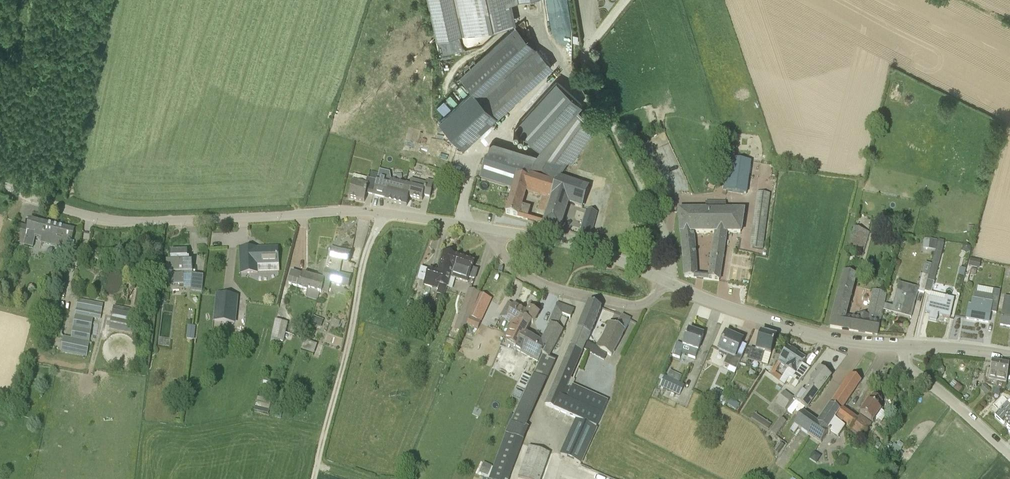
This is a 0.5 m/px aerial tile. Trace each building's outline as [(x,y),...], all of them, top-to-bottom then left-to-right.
[(438,41),(517,24),(513,4),(530,0),(429,0),(438,41)] [(470,86),(498,117),(552,67),(515,27),(461,77),(470,86)] [(515,126),(541,148),(576,110),(582,103),(556,81),(515,126)] [(476,138),(498,117),(470,86),(436,117),(465,148),(476,138)] [(597,124),(576,110),(541,148),(536,155),(490,142),(479,179),(513,189),(516,180),(529,183),(531,177),(555,184),(556,184),(557,183),(558,183),(560,179),(597,124)] [(747,194),(752,162),(730,159),(726,190),(747,194)] [(392,180),(393,176),(394,171),(387,169),(386,175),(378,173),(373,195),(386,199),(386,201),(402,205),(403,200),(402,200),(405,184),(392,180)] [(373,195),(378,173),(371,172),(368,185),(353,181),(349,198),(365,202),(367,193),(373,195)] [(529,183),(526,194),(542,198),(550,200),(555,184),(531,177),(529,183)] [(430,197),(434,182),(427,180),(426,183),(411,179),(409,185),(405,184),(402,200),(403,200),(402,205),(407,206),(409,197),(422,200),(424,195),(430,197)] [(550,200),(546,214),(543,225),(561,230),(568,204),(582,209),(589,188),(560,179),(558,183),(557,183),(556,184),(555,184),(550,200)] [(529,183),(516,180),(513,189),(506,214),(528,220),(531,209),(522,206),(526,194),(529,183)] [(752,247),(763,249),(770,196),(758,194),(752,247)] [(542,198),(538,211),(546,214),(550,200),(542,198)] [(714,234),(708,280),(719,281),(725,234),(742,234),(745,210),(726,210),(727,202),(706,202),(706,209),(679,211),(685,277),(698,278),(695,233),(714,234)] [(580,235),(590,238),(597,214),(587,211),(580,235)] [(69,241),(72,242),(74,230),(31,221),(30,227),(17,224),(14,237),(27,240),(25,247),(33,249),(36,237),(42,238),(41,243),(67,248),(69,241)] [(870,232),(869,232),(854,227),(847,249),(863,254),(868,238),(870,232)] [(923,248),(934,249),(935,240),(924,239),(923,248)] [(950,318),(954,299),(931,293),(944,244),(938,242),(930,270),(929,275),(925,292),(930,293),(926,312),(930,314),(929,319),(937,321),(937,319),(938,319),(939,315),(950,318)] [(278,273),(277,265),(278,265),(278,248),(241,249),(242,273),(258,273),(258,265),(268,265),(269,273),(278,273)] [(328,292),(330,283),(349,287),(351,278),(338,275),(342,262),(349,264),(351,254),(330,249),(327,262),(323,282),(320,293),(321,294),(322,291),(328,292)] [(184,284),(184,272),(193,272),(192,262),(188,263),(188,251),(171,252),(171,263),(167,263),(167,273),(172,273),(172,284),(184,284)] [(452,267),(455,256),(445,253),(439,272),(429,269),(429,271),(422,269),(419,279),(426,281),(424,286),(438,290),(437,294),(444,295),(447,287),(450,277),(452,271),(453,268),(452,267)] [(472,269),(474,263),(455,256),(452,267),(453,268),(452,271),(450,277),(468,283),(470,278),(476,279),(478,271),(472,269)] [(970,259),(968,266),(979,269),(981,261),(970,259)] [(323,282),(327,262),(322,261),(318,280),(292,273),(289,285),(308,290),(306,297),(318,300),(320,293),(323,282)] [(929,275),(930,270),(924,269),(922,274),(918,288),(899,283),(893,307),(899,309),(898,312),(912,316),(918,292),(924,293),(925,292),(929,275)] [(867,316),(859,315),(855,314),(854,318),(847,316),(857,276),(843,273),(832,316),(830,328),(878,335),(880,322),(880,323),(881,319),(867,316)] [(202,292),(204,277),(193,275),(191,291),(202,292)] [(148,278),(140,277),(137,290),(146,292),(148,278)] [(469,318),(470,317),(480,292),(470,289),(460,315),(469,318)] [(881,319),(887,293),(873,290),(867,316),(881,319)] [(996,313),(1000,291),(993,290),(992,295),(975,293),(972,306),(969,305),(967,319),(988,323),(990,312),(996,313)] [(235,323),(238,296),(216,294),(213,321),(235,323)] [(483,314),(489,299),(482,295),(474,313),(481,317),(483,314)] [(1006,297),(1003,309),(1000,325),(1009,327),(1009,298),(1006,297)] [(78,300),(71,338),(90,342),(95,312),(102,313),(104,304),(78,300)] [(514,320),(521,324),(527,313),(509,303),(500,318),(512,324),(514,320)] [(557,304),(549,324),(557,328),(562,316),(571,318),(574,310),(557,304)] [(590,334),(601,308),(589,304),(579,330),(590,334)] [(530,308),(527,313),(521,324),(514,320),(512,324),(503,341),(516,348),(525,334),(532,323),(533,324),(539,314),(530,308)] [(131,327),(131,325),(132,319),(133,316),(113,312),(111,323),(131,327)] [(609,354),(612,357),(625,331),(631,320),(622,315),(616,326),(610,323),(603,337),(596,347),(600,350),(609,354)] [(323,320),(317,318),(314,317),(311,325),(321,328),(323,320)] [(469,318),(467,324),(477,328),(480,322),(470,317),(469,318)] [(271,338),(270,343),(279,345),(280,341),(284,342),(288,323),(276,320),(271,338)] [(464,326),(456,323),(453,331),(461,334),(464,326)] [(196,326),(188,325),(187,339),(195,340),(196,326)] [(525,334),(516,348),(515,350),(538,363),(543,354),(549,358),(564,332),(558,328),(557,328),(552,326),(542,343),(525,334)] [(567,388),(584,350),(587,342),(590,334),(579,330),(571,348),(570,348),(547,406),(563,413),(575,386),(573,385),(571,389),(567,388)] [(681,354),(695,359),(703,335),(689,330),(684,346),(677,343),(673,356),(680,358),(681,354)] [(747,360),(768,366),(776,337),(761,333),(756,350),(750,348),(747,360)] [(747,346),(741,343),(742,341),(727,334),(718,352),(727,356),(724,364),(736,370),(747,346)] [(90,342),(71,338),(64,336),(61,352),(87,357),(90,342)] [(306,341),(303,350),(318,354),(320,345),(306,341)] [(600,350),(596,347),(587,342),(584,350),(597,357),(600,350)] [(787,382),(795,388),(802,378),(803,379),(810,369),(803,364),(805,359),(788,348),(770,375),(785,385),(787,382)] [(543,354),(538,363),(533,372),(548,379),(556,361),(549,358),(543,354)] [(992,362),(991,369),(986,369),(984,384),(1004,392),(1006,384),(1009,365),(992,362)] [(813,383),(822,389),(831,378),(819,369),(810,381),(813,383)] [(530,379),(523,375),(517,387),(525,390),(530,379)] [(850,413),(844,409),(861,382),(851,375),(831,407),(841,413),(836,421),(842,425),(843,423),(850,413)] [(680,394),(684,385),(665,376),(661,385),(680,394)] [(807,410),(822,389),(813,383),(804,394),(801,392),(795,401),(807,410)] [(608,400),(575,386),(563,413),(576,419),(596,428),(608,400)] [(984,386),(981,390),(987,396),(991,392),(984,386)] [(722,392),(714,389),(711,396),(719,399),(722,392)] [(785,410),(794,398),(785,391),(776,402),(785,410)] [(259,393),(254,412),(268,415),(273,395),(259,393)] [(860,414),(873,423),(883,409),(879,407),(883,402),(873,395),(860,414)] [(718,403),(724,406),(726,403),(736,410),(739,405),(729,398),(728,399),(722,396),(718,403)] [(1003,423),(1004,422),(1009,428),(1009,406),(1007,403),(995,416),(1003,423)] [(517,407),(511,421),(526,426),(532,414),(517,407)] [(845,428),(842,425),(836,421),(841,413),(831,407),(819,424),(802,413),(794,425),(821,444),(829,432),(838,439),(845,428)] [(851,428),(858,419),(850,413),(843,423),(851,428)] [(751,418),(768,430),(771,426),(754,414),(751,418)] [(858,419),(851,428),(863,437),(872,425),(860,416),(858,419)] [(776,437),(786,422),(781,418),(770,433),(776,437)] [(582,463),(598,429),(596,428),(576,419),(560,454),(582,463)] [(505,434),(488,478),(508,478),(523,440),(505,434)] [(784,447),(780,444),(775,453),(779,455),(784,447)] [(902,450),(895,444),(886,455),(894,461),(902,450)] [(526,478),(544,478),(552,454),(529,446),(518,476),(526,478)] [(818,463),(822,456),(816,452),(811,459),(818,463)] [(483,462),(479,472),(482,474),(488,476),(492,467),(492,466),(483,462)]
